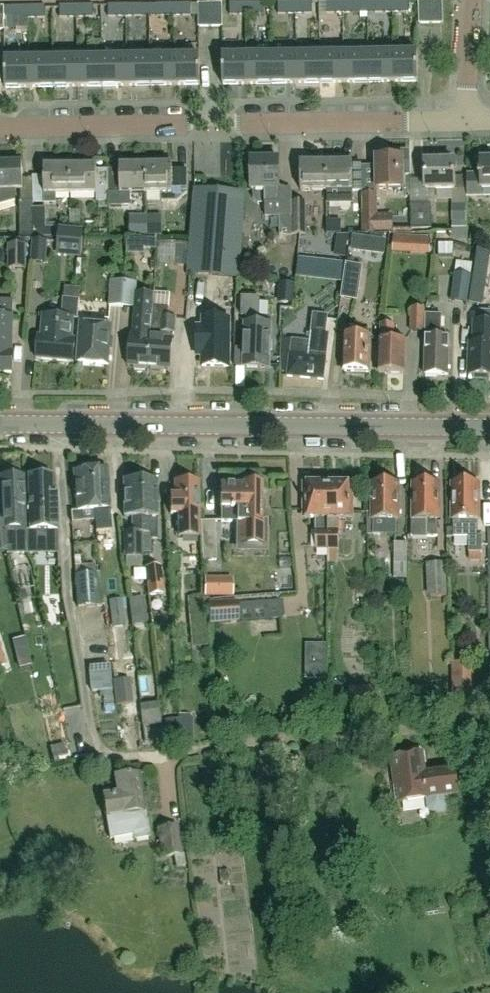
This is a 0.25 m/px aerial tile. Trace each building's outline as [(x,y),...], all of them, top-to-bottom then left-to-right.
[(408,0),(391,1),(391,13),(408,13),(408,0)] [(431,0),(419,0),(419,24),(431,24),(431,0)] [(431,0),(431,24),(443,23),(443,0),(431,0)] [(344,1),(327,1),(327,14),(344,14),(344,1)] [(361,1),(344,1),(344,14),(361,14),(361,1)] [(391,1),(374,1),(374,14),(391,13),(391,1)] [(246,3),(246,15),(263,14),(263,2),(246,3)] [(295,14),(295,2),(278,2),(278,14),(295,14)] [(295,2),(295,14),(312,14),(312,2),(295,2)] [(190,3),(173,4),(174,16),(191,16),(190,3)] [(246,15),(246,3),(229,3),(230,16),(246,15)] [(125,17),(125,4),(108,5),(108,18),(125,17)] [(142,4),(125,4),(125,17),(142,17),(142,4)] [(156,4),(157,17),(174,16),(173,4),(156,4)] [(210,4),(198,5),(198,27),(210,27),(210,4)] [(210,4),(210,27),(222,27),(222,4),(210,4)] [(76,6),(76,18),(93,17),(93,5),(76,6)] [(4,7),(5,29),(13,29),(13,33),(29,32),(28,6),(4,7)] [(45,6),(28,6),(28,19),(45,18),(45,6)] [(76,18),(76,6),(59,6),(59,18),(76,18)] [(343,57),(344,84),(368,84),(368,56),(343,57)] [(368,56),(368,84),(393,83),(392,56),(368,56)] [(417,56),(392,56),(393,83),(418,83),(417,56)] [(319,85),(319,57),(295,58),(295,85),(319,85)] [(343,57),(319,57),(319,85),(344,84),(343,57)] [(271,86),(270,58),(246,59),(247,86),(271,86)] [(295,85),(295,58),(270,58),(271,86),(295,85)] [(150,59),(126,60),(126,87),(150,87),(150,59)] [(174,59),(150,59),(150,87),(175,86),(174,59)] [(174,59),(175,86),(200,86),(199,59),(174,59)] [(247,86),(246,59),(222,59),(222,86),(247,86)] [(77,60),(53,61),(53,88),(78,88),(77,60)] [(101,60),(77,60),(78,88),(102,87),(101,60)] [(126,60),(101,60),(102,87),(126,87),(126,60)] [(30,88),(29,61),(5,61),(5,89),(30,88)] [(53,88),(53,61),(29,61),(30,88),(53,88)] [(388,161),(377,161),(377,191),(404,191),(404,177),(410,177),(410,154),(388,154),(388,161)] [(326,191),(326,203),(352,203),(352,192),(362,192),(362,168),(352,168),(352,164),(342,164),(342,159),(326,159),(326,164),(326,191)] [(479,175),(467,175),(467,197),(482,197),(482,190),(489,190),(489,161),(481,161),(481,172),(479,172),(479,175)] [(71,195),(71,162),(54,163),(54,168),(45,168),(45,204),(56,204),(56,195),(71,195)] [(87,162),(71,162),(71,195),(96,194),(96,202),(109,202),(109,170),(96,170),(96,167),(87,167),(87,162)] [(162,162),(146,162),(146,167),(146,194),(162,194),(162,202),(178,202),(188,193),(187,170),(172,171),(172,167),(162,167),(162,162)] [(280,191),(279,162),(251,162),(251,193),(253,193),(254,199),(259,204),(265,204),(265,218),(292,217),(292,202),(291,191),(280,191)] [(425,163),(426,192),(455,192),(454,163),(425,163)] [(23,190),(22,164),(0,165),(0,206),(15,201),(15,190),(23,190)] [(326,191),(326,164),(300,164),(300,191),(326,191)] [(121,170),(109,170),(109,202),(109,207),(130,207),(130,194),(146,194),(146,167),(121,167),(121,170)] [(244,193),(195,190),(190,276),(238,279),(244,193)] [(377,216),(377,193),(362,193),(362,233),(390,233),(390,216),(377,216)] [(20,226),(32,226),(32,208),(32,201),(20,202),(20,226)] [(292,217),(292,234),(306,234),(306,202),(292,202),(292,217)] [(411,205),(411,229),(431,228),(431,204),(411,205)] [(453,205),(453,222),(467,222),(467,205),(453,205)] [(45,208),(32,208),(32,226),(32,237),(56,237),(56,227),(46,227),(45,208)] [(148,226),(148,237),(163,237),(163,225),(148,226)] [(57,257),(81,258),(83,230),(59,229),(57,257)] [(336,236),(334,256),(346,257),(349,236),(336,236)] [(352,237),(350,251),(367,253),(368,239),(352,237)] [(391,253),(409,253),(410,238),(391,238),(391,253)] [(144,242),(144,252),(155,252),(156,242),(144,242)] [(157,263),(187,267),(190,245),(159,242),(157,263)] [(26,270),(27,245),(8,245),(8,269),(26,270)] [(437,261),(453,261),(453,248),(438,248),(437,261)] [(479,254),(470,307),(483,308),(489,266),(489,259),(479,254)] [(346,264),(299,258),(296,277),(343,284),(346,264)] [(457,262),(451,301),(468,303),(472,277),(470,277),(472,265),(457,262)] [(343,284),(341,299),(358,302),(363,267),(346,264),(343,284)] [(429,284),(431,270),(419,268),(417,282),(429,284)] [(149,370),(154,295),(137,294),(138,283),(137,283),(137,276),(125,276),(125,282),(123,307),(136,308),(135,317),(139,318),(138,337),(130,337),(128,368),(135,369),(135,371),(146,372),(146,369),(149,370)] [(123,307),(125,282),(111,281),(109,306),(123,307)] [(281,284),(280,304),(292,305),(294,285),(281,284)] [(36,360),(73,364),(75,340),(72,340),(74,319),(77,319),(79,300),(63,299),(61,318),(43,316),(42,338),(38,337),(36,360)] [(235,350),(234,368),(269,369),(270,352),(272,352),(273,339),(269,339),(270,325),(259,324),(260,303),(243,302),(242,326),(247,326),(247,338),(246,338),(245,351),(235,350)] [(169,309),(154,308),(149,370),(152,370),(152,372),(162,373),(162,371),(169,371),(169,372),(170,372),(173,335),(175,335),(176,320),(168,320),(169,309)] [(411,309),(411,333),(424,334),(424,309),(411,309)] [(276,312),(277,327),(291,327),(290,311),(276,312)] [(470,377),(473,378),(473,382),(489,382),(489,378),(489,311),(482,311),(481,323),(477,322),(476,346),(471,346),(470,377)] [(13,374),(13,316),(0,316),(0,374),(13,374)] [(283,340),(282,373),(288,373),(288,378),(324,382),(328,336),(325,336),(326,318),(312,316),(309,343),(283,340)] [(441,339),(442,318),(427,318),(426,339),(425,376),(449,376),(450,339),(441,339)] [(197,328),(197,356),(202,356),(202,367),(229,367),(229,320),(203,320),(203,328),(197,328)] [(343,331),(343,337),(342,337),(342,351),(344,351),(344,374),(369,374),(369,335),(358,335),(359,325),(347,323),(345,331),(343,331)] [(82,325),(79,364),(109,366),(112,328),(82,325)] [(379,374),(404,375),(405,342),(394,342),(394,328),(381,328),(380,342),(379,374)] [(107,469),(90,470),(92,511),(109,509),(108,489),(107,469)] [(92,511),(90,470),(73,472),(74,491),(75,491),(77,511),(70,512),(71,522),(93,520),(92,511)] [(57,529),(56,512),(56,495),(52,495),(52,476),(27,477),(29,530),(57,529)] [(6,552),(6,533),(21,532),(21,529),(24,529),(23,477),(0,477),(0,497),(1,524),(0,524),(0,552),(6,552)] [(184,482),(174,482),(174,496),(170,496),(170,514),(178,514),(179,536),(200,536),(200,513),(198,513),(198,482),(195,482),(195,478),(184,478),(184,482)] [(140,553),(139,481),(123,482),(123,517),(131,517),(131,533),(121,533),(122,559),(142,559),(142,553),(140,553)] [(156,481),(139,481),(140,553),(142,553),(150,553),(149,539),(157,539),(157,516),(156,481)] [(238,523),(238,546),(265,545),(265,522),(260,522),(260,484),(258,484),(255,481),(249,481),(247,484),(243,484),(243,486),(220,486),(220,509),(221,509),(221,524),(238,523)] [(328,551),(328,482),(305,482),(305,520),(318,520),(317,551),(328,551)] [(328,482),(328,551),(328,563),(338,563),(338,550),(339,550),(340,521),(351,521),(351,482),(328,482)] [(396,536),(396,520),(397,520),(397,484),(373,484),(373,514),(367,514),(367,536),(396,536)] [(437,537),(437,520),(438,520),(438,484),(414,484),(414,520),(411,520),(411,537),(437,537)] [(477,537),(477,520),(478,520),(478,485),(453,485),(453,529),(447,529),(447,538),(468,538),(468,553),(469,553),(469,562),(482,561),(482,553),(482,537),(477,537)] [(97,546),(113,544),(110,520),(94,523),(97,546)] [(202,561),(215,560),(215,521),(201,521),(202,561)] [(394,544),(394,579),(407,579),(408,544),(394,544)] [(447,596),(445,563),(426,564),(428,597),(447,596)] [(98,606),(96,573),(95,573),(94,565),(75,567),(75,575),(77,607),(98,606)] [(163,595),(160,566),(146,567),(148,596),(163,595)] [(203,580),(203,600),(231,600),(231,579),(203,580)] [(39,604),(58,604),(59,581),(39,580),(39,604)] [(203,593),(191,594),(193,628),(205,627),(203,593)] [(142,598),(128,599),(129,607),(143,606),(142,598)] [(125,627),(122,599),(109,601),(112,629),(125,627)] [(210,624),(238,622),(238,620),(283,617),(282,600),(237,603),(237,601),(208,603),(210,624)] [(307,646),(306,680),(325,680),(325,646),(307,646)] [(28,658),(15,661),(18,670),(30,666),(28,658)] [(452,664),(453,715),(475,715),(475,663),(452,664)] [(88,667),(90,693),(111,691),(109,665),(88,667)] [(157,702),(138,704),(141,724),(160,722),(157,702)] [(189,717),(180,717),(181,746),(193,746),(192,720),(189,717)] [(450,807),(448,796),(459,794),(455,772),(425,776),(422,755),(394,758),(401,804),(426,800),(428,810),(432,814),(447,812),(450,807)] [(109,840),(132,836),(133,841),(149,838),(138,775),(116,778),(119,794),(101,797),(105,819),(106,819),(109,840)] [(161,858),(182,855),(177,826),(156,829),(161,858)]
